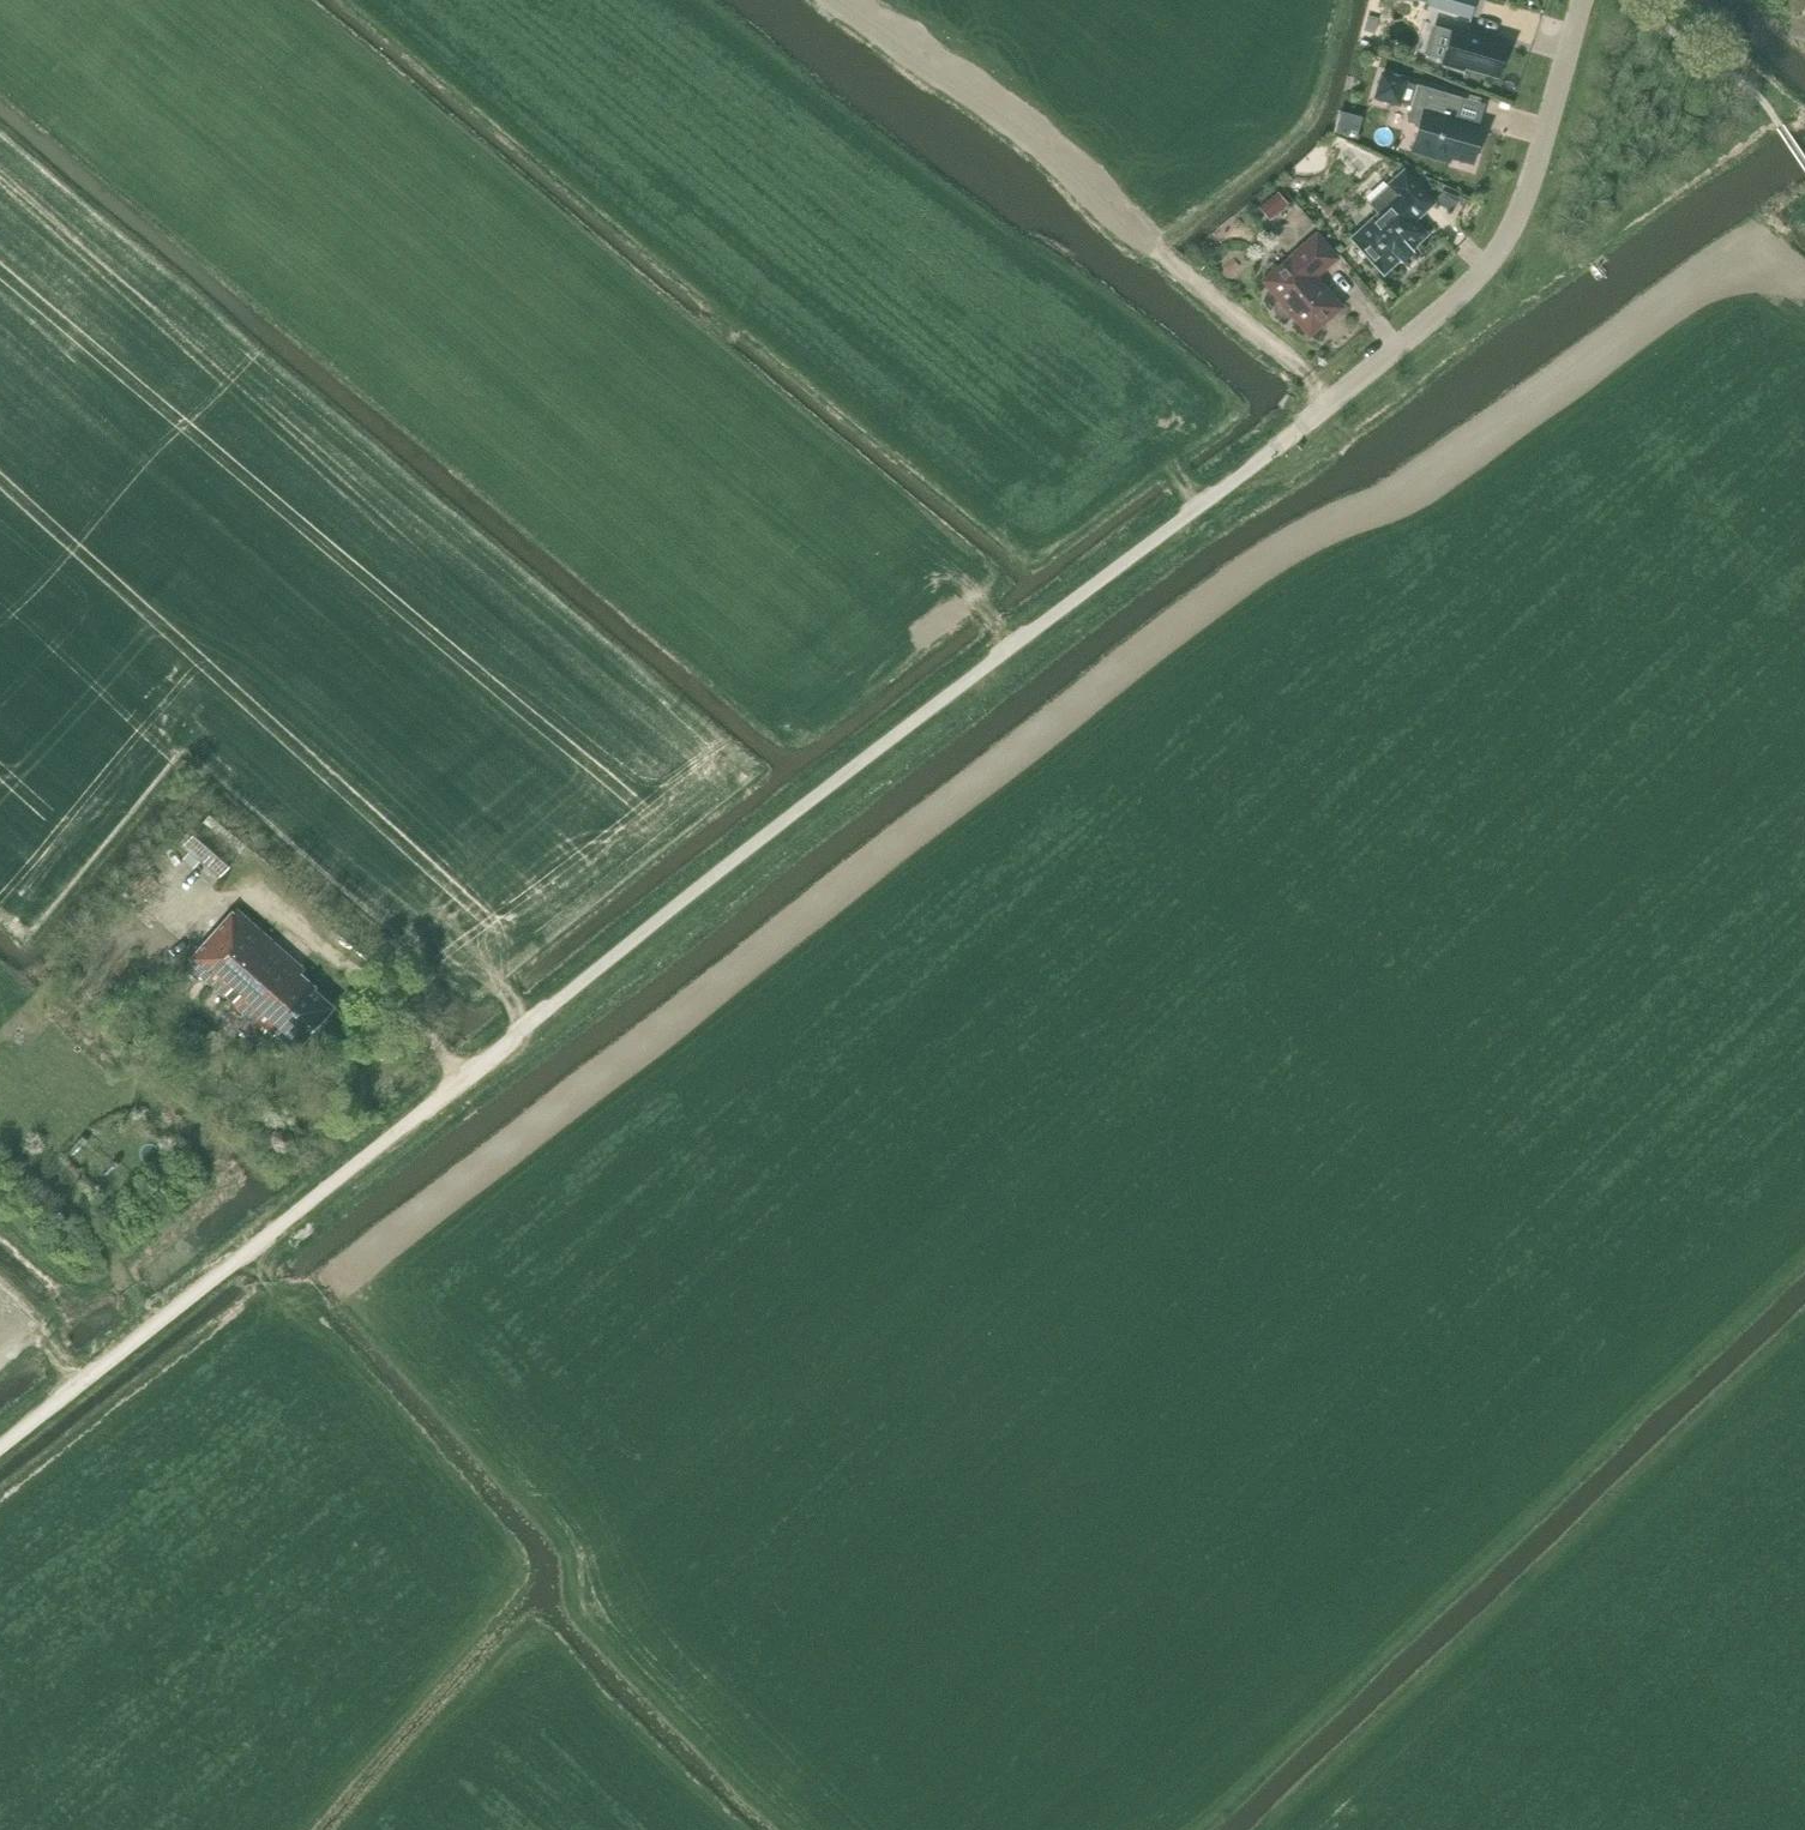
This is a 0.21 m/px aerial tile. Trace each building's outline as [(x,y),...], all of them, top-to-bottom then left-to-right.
[(1427,5),(1470,18),(1475,0),(1428,0),(1427,5)] [(1499,77),(1508,45),(1474,35),(1475,32),(1454,26),(1443,63),(1464,70),(1464,67),(1499,77)] [(1412,151),(1451,162),(1452,157),(1474,164),(1485,127),(1457,119),(1463,97),(1418,84),(1418,85),(1406,82),(1406,80),(1383,74),(1376,97),(1411,107),(1408,121),(1420,124),(1412,151)] [(1362,137),(1368,114),(1344,108),(1338,131),(1362,137)] [(1411,249),(1428,234),(1412,216),(1431,199),(1405,170),(1389,184),(1391,186),(1372,203),(1381,213),(1353,238),(1384,273),(1401,258),(1404,261),(1414,252),(1411,249)] [(1460,198),(1442,190),(1437,203),(1454,211),(1460,198)] [(1268,219),(1287,203),(1277,191),(1258,207),(1268,219)] [(1320,323),(1322,325),(1343,307),(1317,276),(1338,258),(1318,233),(1295,253),(1295,254),(1264,280),(1280,299),(1276,302),(1275,307),(1276,312),(1279,316),(1283,317),(1288,316),(1292,313),(1309,332),(1320,323)] [(201,860),(220,876),(239,854),(245,846),(210,815),(203,823),(184,845),(190,851),(183,859),(194,869),(201,860)] [(188,963),(262,1029),(266,1025),(276,1034),(277,1032),(296,1049),(333,1007),(315,990),(316,988),(301,974),(305,970),(236,909),(188,963)]
